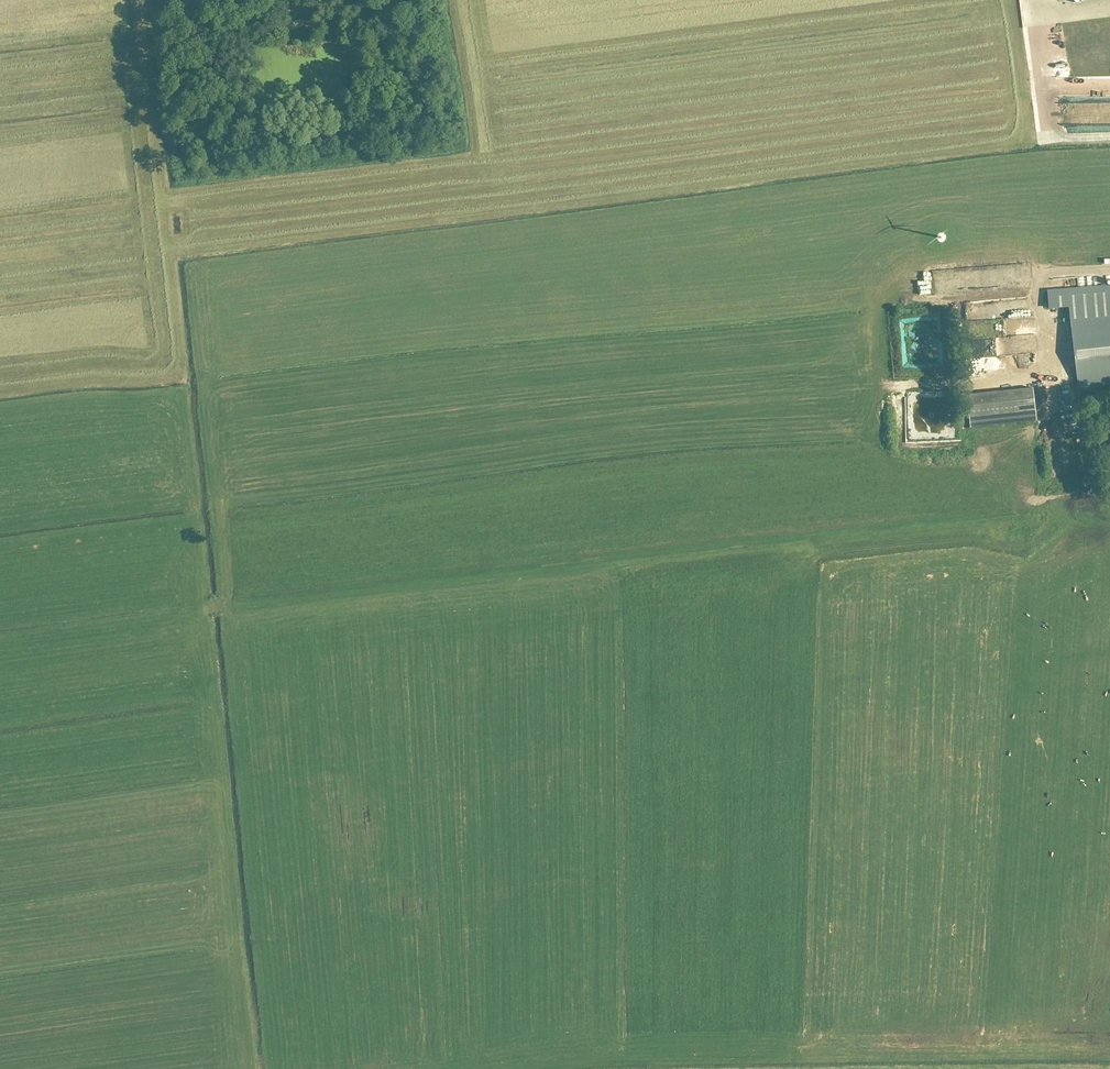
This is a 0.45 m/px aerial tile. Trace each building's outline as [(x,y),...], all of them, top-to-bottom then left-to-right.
[(285,11),(301,10),(300,1),(284,2),(285,11)] [(1047,293),(1049,309),(1068,307),(1077,388),(1109,385),(1109,287),(1047,293)] [(965,321),(999,320),(999,305),(972,307),(972,315),(964,315),(965,321)] [(1012,332),(1032,332),(1031,320),(1003,321),(1003,332),(1012,331),(1012,332)] [(965,326),(966,334),(976,333),(976,325),(965,326)] [(1024,340),(973,343),(974,361),(990,360),(989,357),(1025,355),(1024,340)] [(969,419),(1035,412),(1033,388),(966,395),(969,419)]
